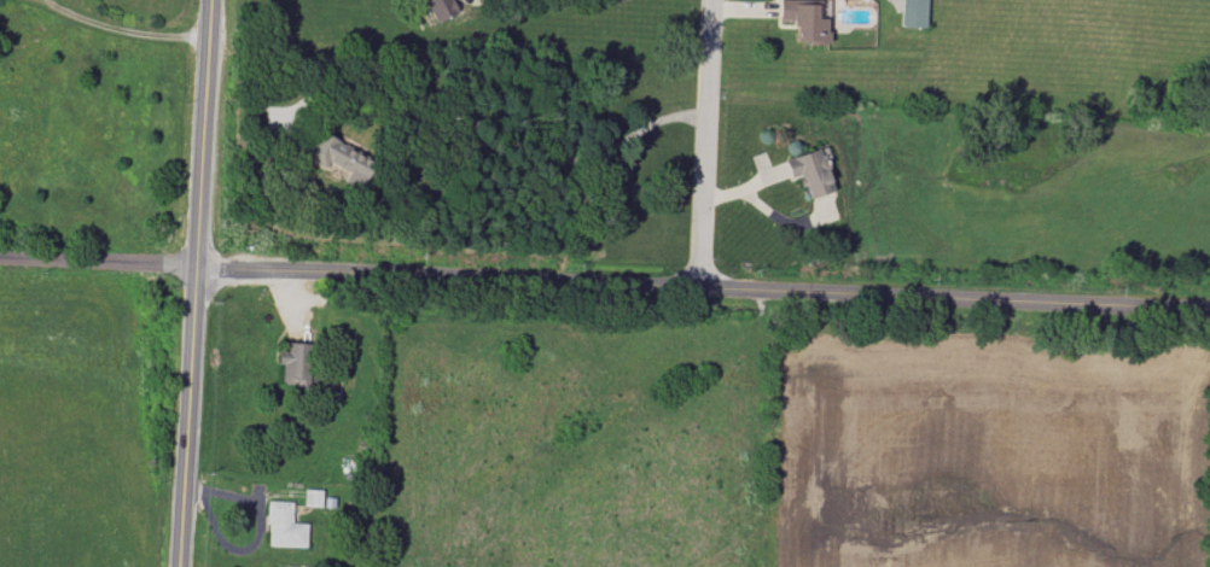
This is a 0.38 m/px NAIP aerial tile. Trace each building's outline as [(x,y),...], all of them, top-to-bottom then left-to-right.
[(434,23),(457,12),(452,0),(423,0),(434,23)] [(796,22),(796,43),(828,43),(828,18),(821,18),(821,0),(779,0),(779,22),(796,22)] [(926,28),(927,0),(902,0),(901,27),(926,28)] [(307,159),(326,168),(329,162),(349,172),(344,183),(357,189),(373,158),(321,132),(307,159)] [(833,191),(820,148),(784,159),(790,178),(799,175),(806,199),(833,191)] [(288,351),(275,351),(275,363),(282,363),(281,383),(307,384),(308,343),(288,342),(288,351)] [(303,506),(322,506),(322,490),(303,490),(303,506)] [(292,522),(293,501),(267,501),(266,546),(307,547),(308,523),(292,522)]
